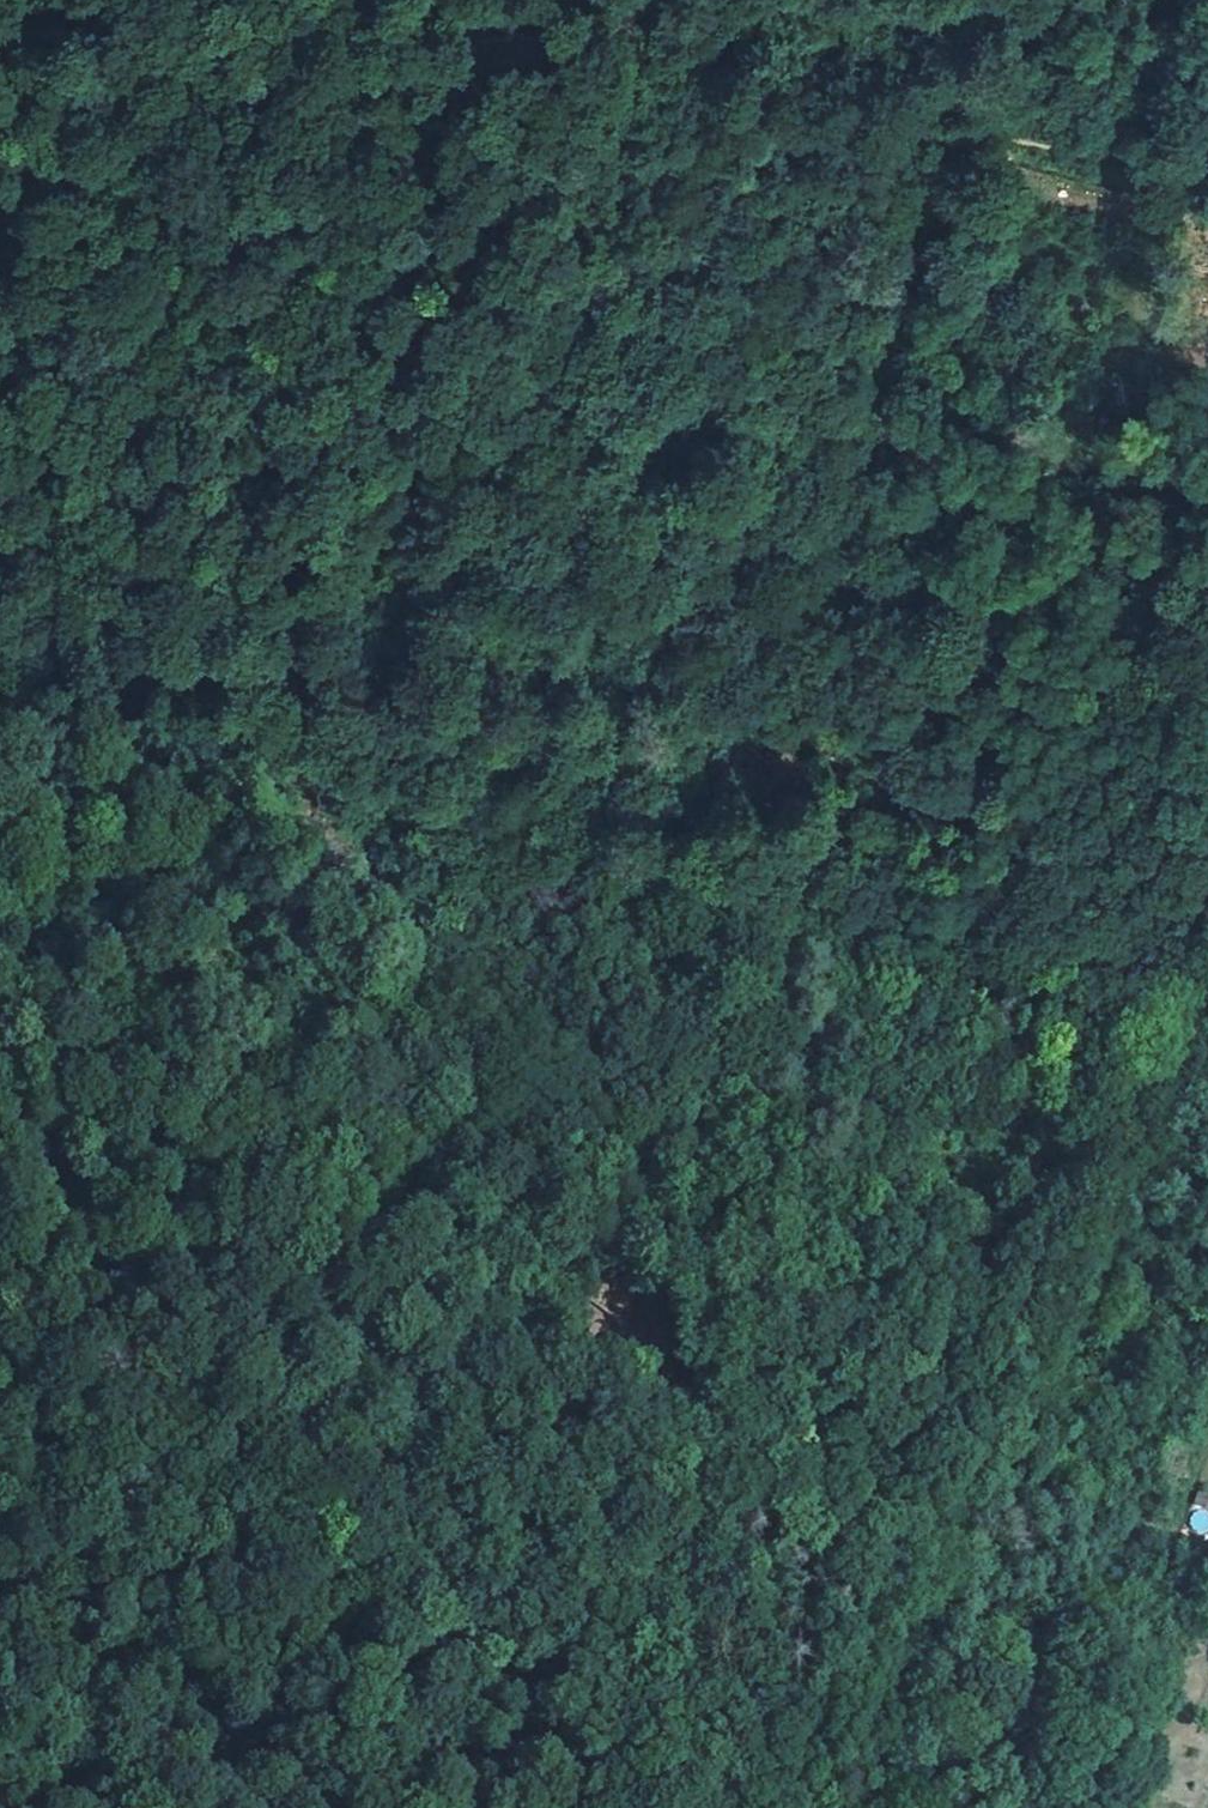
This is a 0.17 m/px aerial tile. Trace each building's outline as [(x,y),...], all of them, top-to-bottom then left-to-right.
[(1188,1525),(1206,1533),(1207,1530),(1207,1513),(1196,1508),(1188,1525)]
